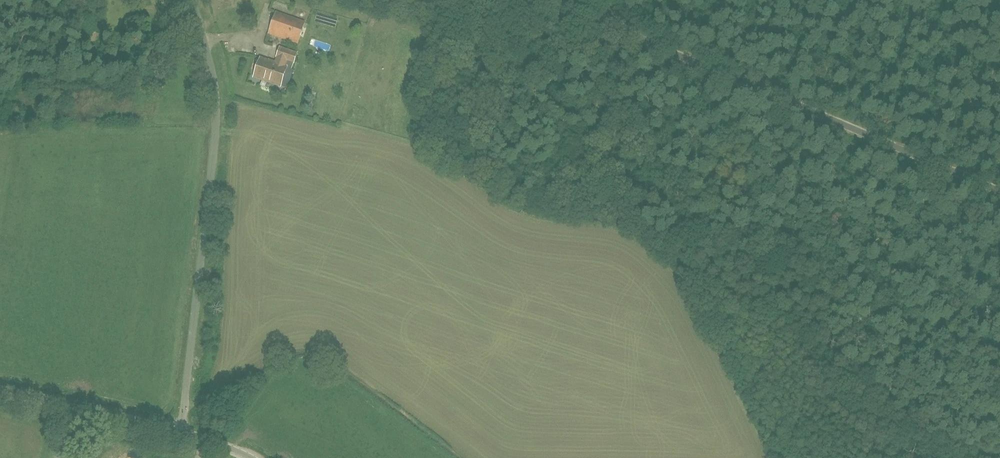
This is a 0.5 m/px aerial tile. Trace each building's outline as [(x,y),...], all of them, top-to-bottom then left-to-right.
[(269,33),(298,44),(305,22),(276,12),(269,33)] [(297,53),(279,47),(276,56),(279,57),(276,64),(260,58),(254,76),(281,86),(287,67),(292,69),(297,53)] [(160,70),(162,59),(164,51),(153,49),(151,57),(149,68),(160,70)]
